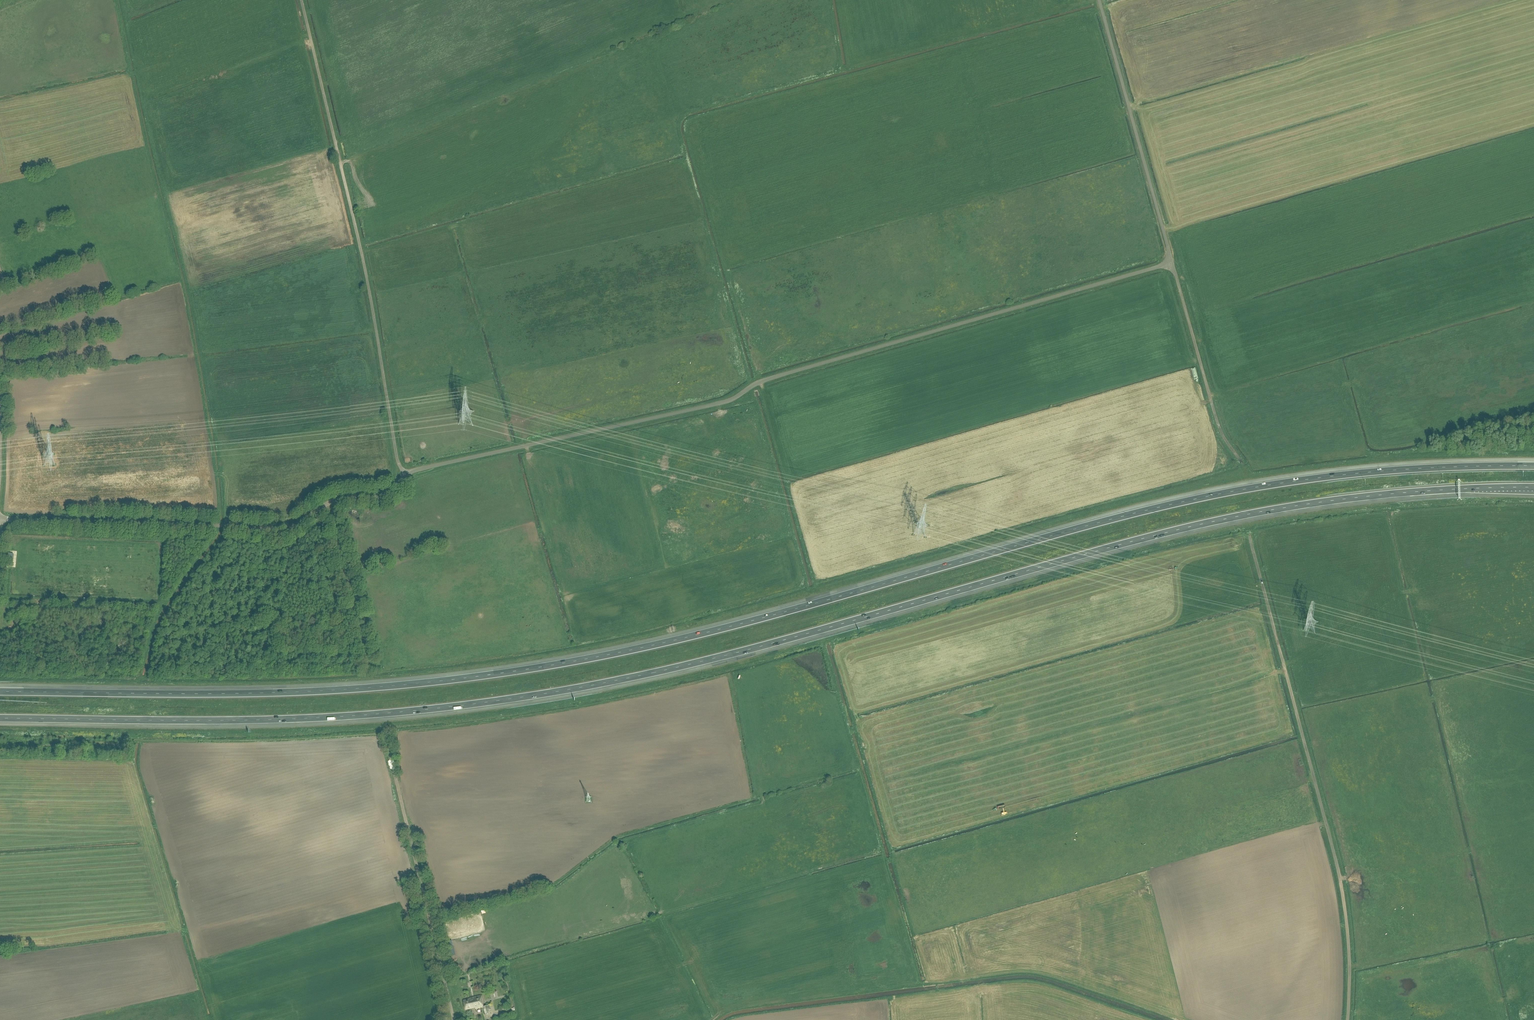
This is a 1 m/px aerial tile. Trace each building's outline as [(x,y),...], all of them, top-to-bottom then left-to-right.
[(484,1007),(481,996),(469,998),(469,999),(463,1001),(466,1010),(475,1008),(475,1010),(483,1008),(485,1014),(491,1012),(489,1006),(484,1007)]
